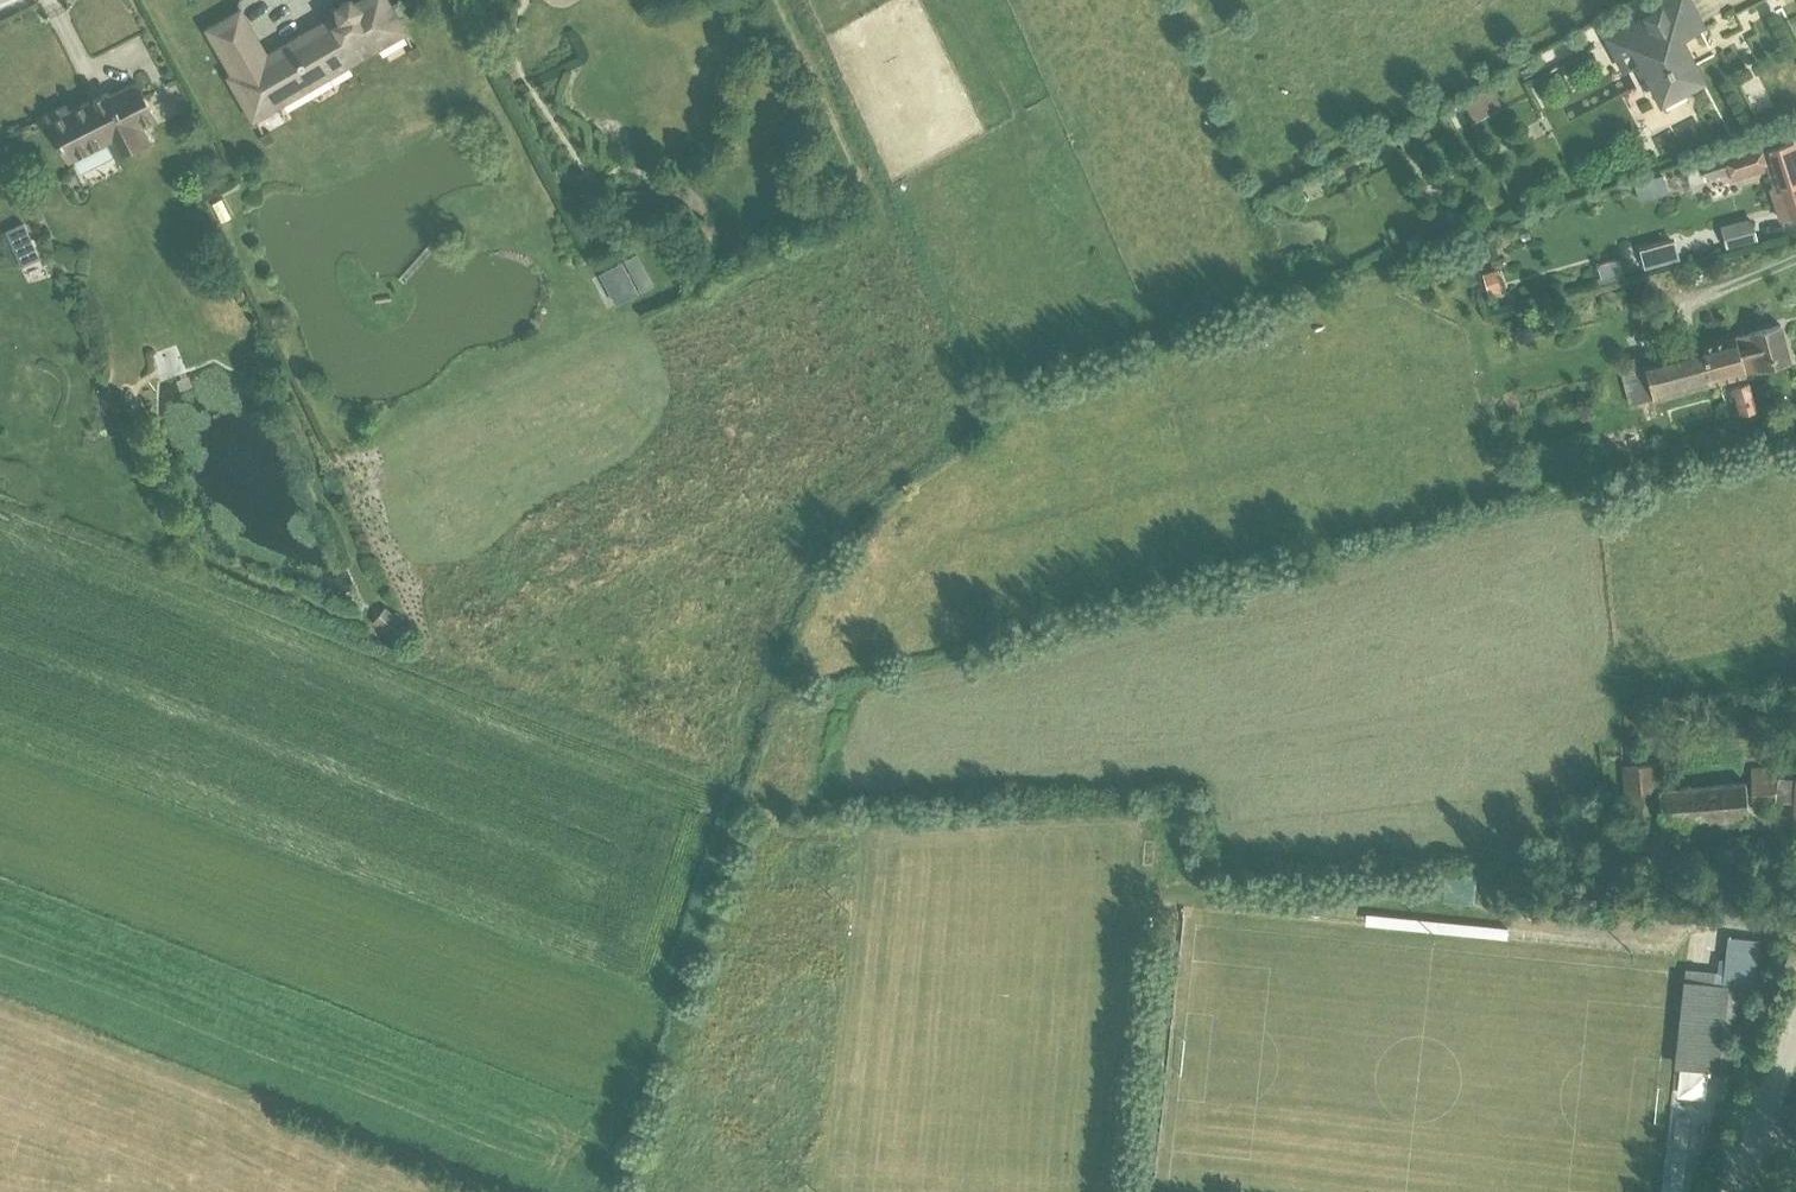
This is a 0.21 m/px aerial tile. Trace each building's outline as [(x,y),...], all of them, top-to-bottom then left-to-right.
[(211,28),(235,70),(227,75),(254,121),(411,30),(403,15),(406,12),(401,3),(397,6),(393,0),(341,0),(336,3),(338,10),(266,52),(242,10),(211,28)] [(1604,35),(1623,71),(1639,63),(1659,102),(1703,78),(1691,55),(1687,56),(1679,41),(1702,29),(1687,0),(1671,0),(1604,35)] [(67,104),(49,114),(72,160),(76,158),(82,170),(115,154),(117,157),(152,139),(146,125),(158,119),(139,81),(112,95),(110,91),(71,111),(67,104)] [(1492,84),(1465,98),(1476,120),(1504,105),(1492,84)] [(1703,163),(1708,179),(1732,171),(1734,176),(1761,167),(1763,171),(1771,169),(1776,186),(1771,188),(1781,217),(1795,213),(1795,143),(1795,140),(1766,150),(1764,142),(1703,163)] [(1752,215),(1723,223),(1728,245),(1758,237),(1752,215)] [(1676,237),(1639,248),(1645,267),(1682,257),(1676,237)] [(639,252),(601,272),(617,304),(656,285),(639,252)] [(1623,256),(1598,263),(1601,277),(1627,270),(1623,256)] [(1476,265),(1461,272),(1470,294),(1486,287),(1476,265)] [(1498,268),(1485,271),(1490,293),(1505,288),(1498,268)] [(1645,361),(1621,368),(1631,402),(1655,395),(1656,398),(1792,360),(1782,322),(1644,358),(1645,361)] [(1750,380),(1733,385),(1739,408),(1733,409),(1735,415),(1758,408),(1750,380)] [(1664,431),(1654,398),(1596,415),(1606,448),(1664,431)] [(387,605),(374,621),(397,641),(410,625),(405,621),(409,616),(398,606),(393,611),(387,605)] [(1658,762),(1623,764),(1629,823),(1663,820),(1663,825),(1750,817),(1746,780),(1660,788),(1658,762)] [(1753,766),(1753,799),(1777,796),(1776,799),(1795,800),(1793,820),(1795,820),(1795,776),(1778,775),(1778,764),(1753,766)] [(1367,912),(1366,923),(1508,937),(1509,927),(1367,912)] [(1724,983),(1685,979),(1676,1065),(1731,1071),(1737,1011),(1747,1013),(1748,1003),(1738,1001),(1739,994),(1755,992),(1762,938),(1744,936),(1729,934),(1725,971),(1724,983)] [(1724,983),(1725,971),(1687,966),(1685,979),(1724,983)] [(1687,1134),(1674,1171),(1687,1175),(1700,1139),(1687,1134)]
